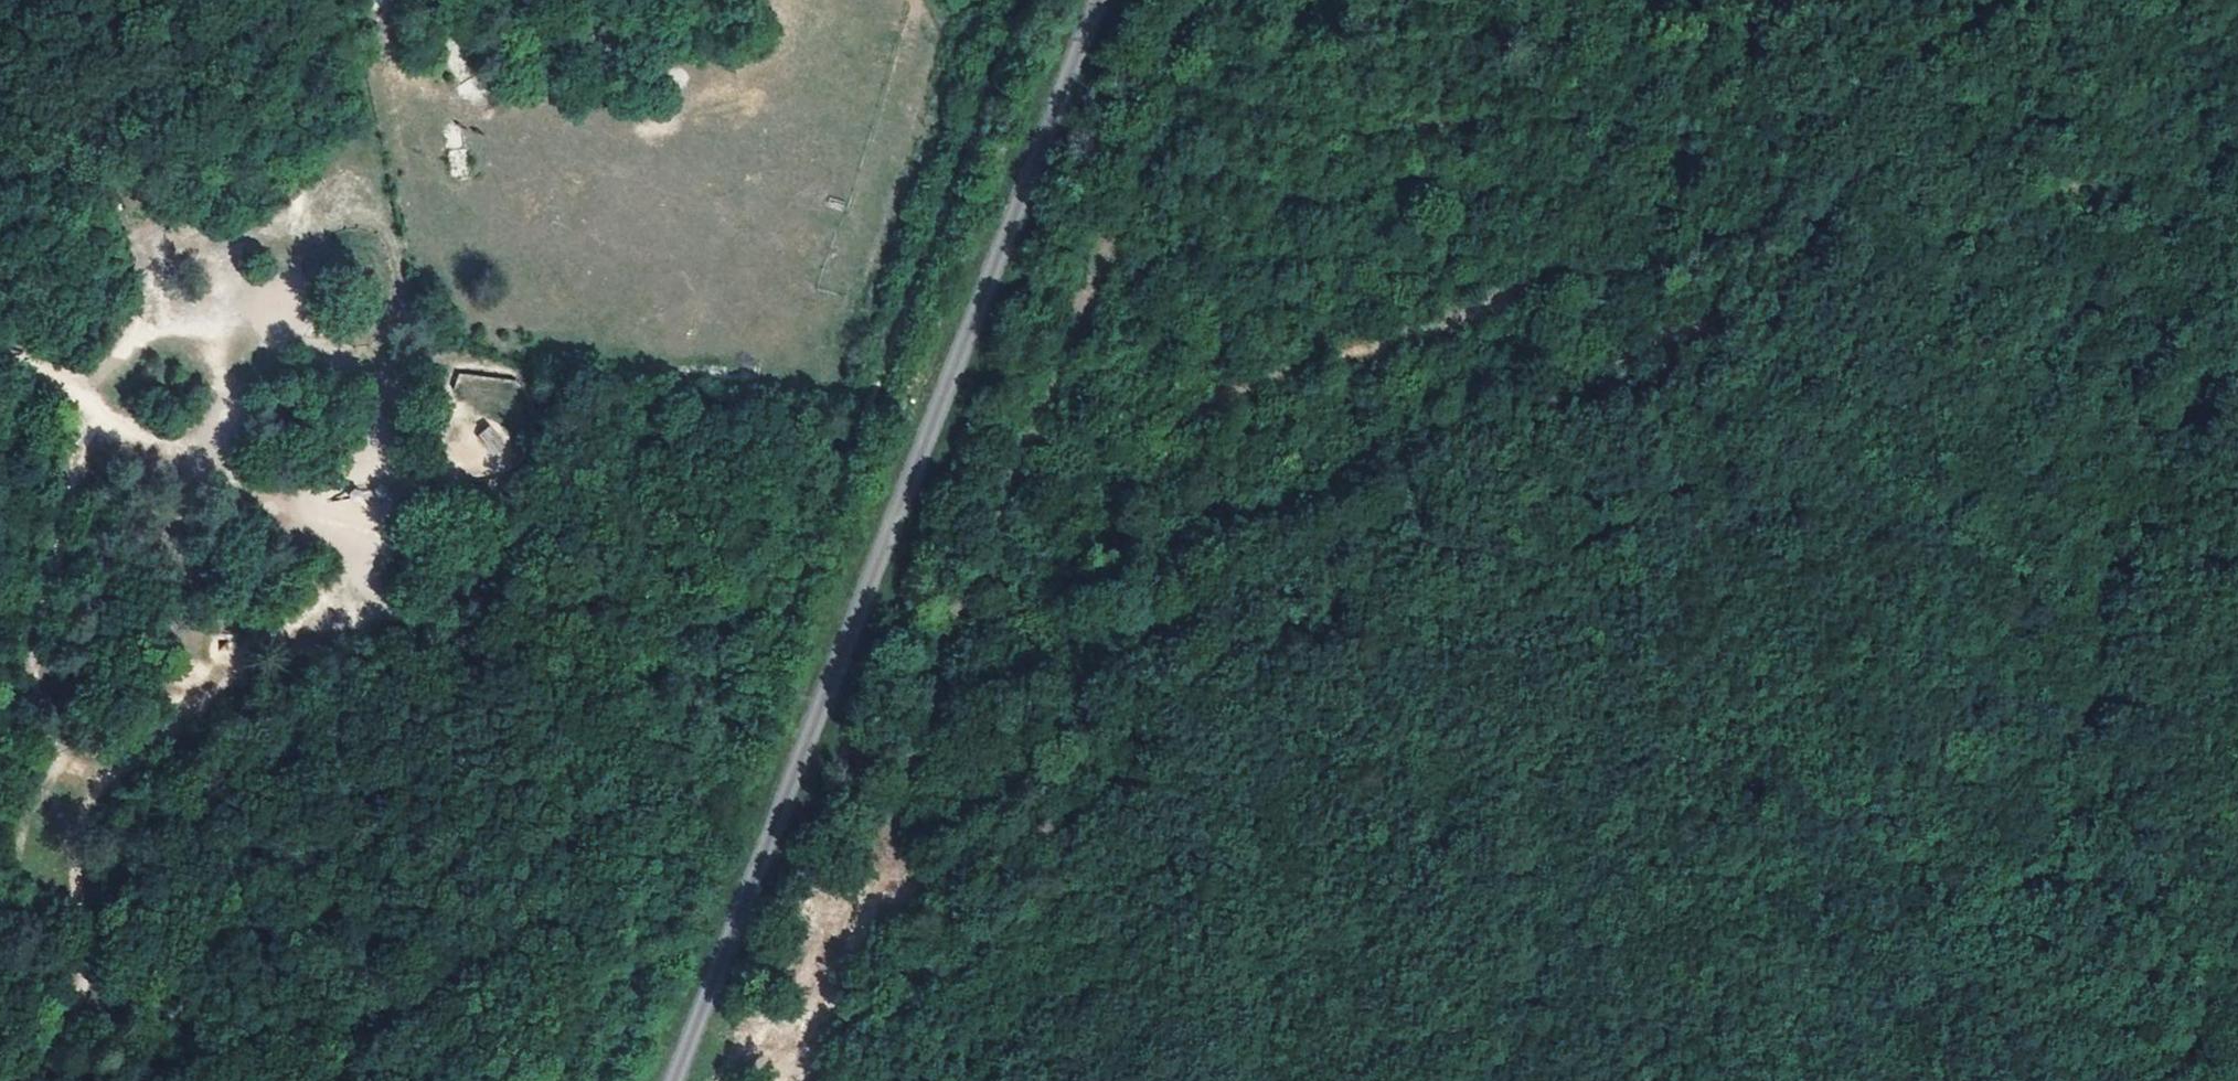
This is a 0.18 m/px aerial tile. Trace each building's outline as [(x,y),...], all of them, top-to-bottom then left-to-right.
[(466,175),(465,147),(448,148),(450,176),(466,175)] [(489,454),(504,446),(492,425),(478,433),(489,454)]
